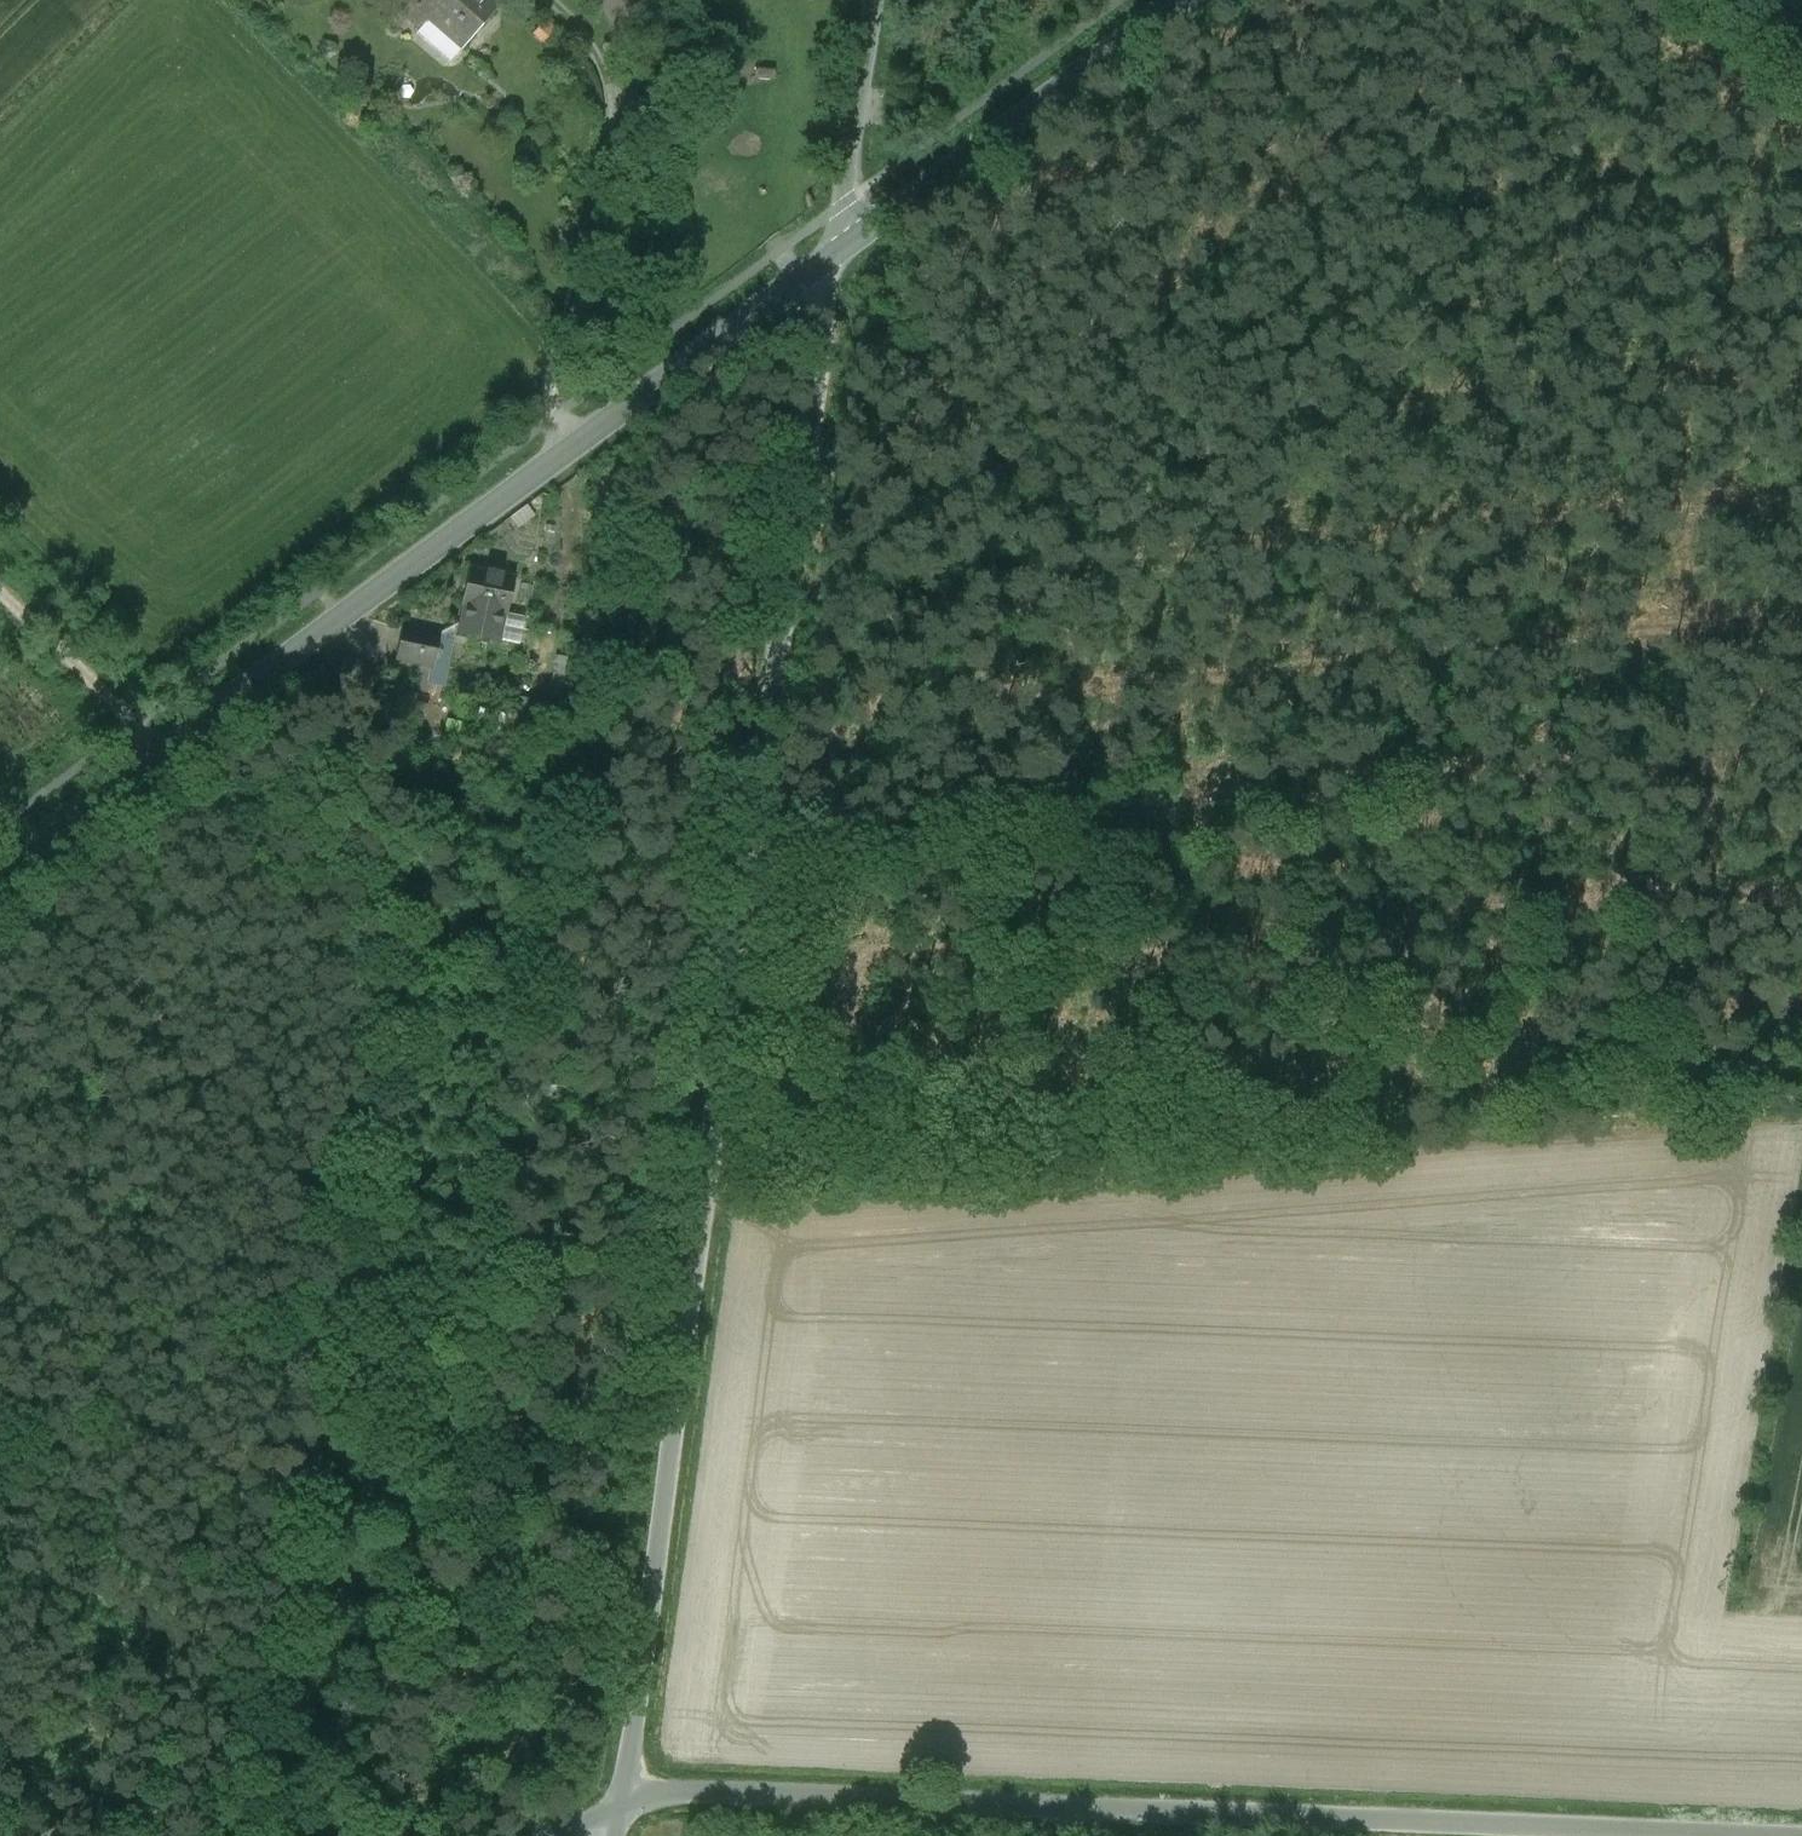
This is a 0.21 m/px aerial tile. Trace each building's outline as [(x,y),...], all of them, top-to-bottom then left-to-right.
[(342,13),(354,0),(327,0),(342,13)] [(496,0),(392,0),(390,3),(420,29),(417,33),(449,61),(461,47),(462,48),(500,4),(496,0)] [(508,578),(464,569),(457,607),(457,608),(457,607),(498,615),(501,616),(501,613),(508,578)] [(498,615),(457,607),(457,608),(460,608),(455,632),(493,640),(493,639),(498,615)] [(524,617),(501,613),(501,616),(498,615),(493,639),(519,643),(524,617)] [(434,638),(401,631),(395,659),(428,665),(434,638)]
